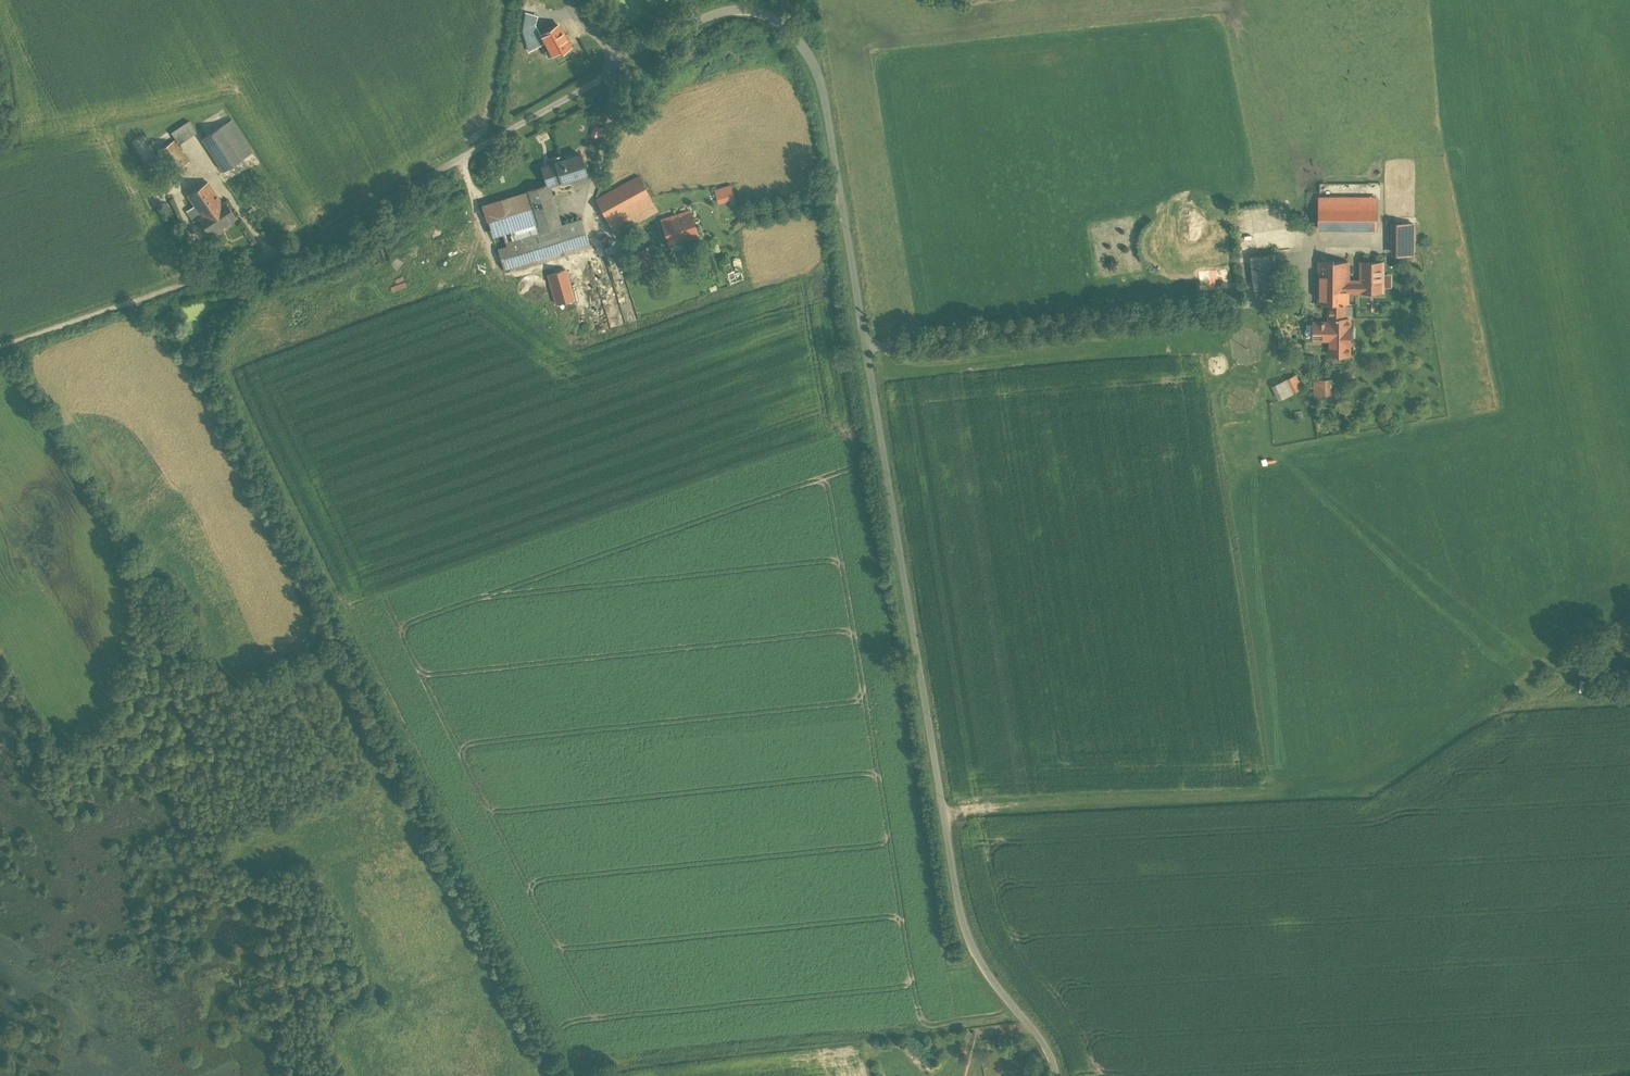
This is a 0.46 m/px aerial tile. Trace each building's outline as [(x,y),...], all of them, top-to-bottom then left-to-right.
[(538,15),(527,12),(524,29),(526,37),(537,31),(539,30),(536,24),(538,15)] [(559,24),(541,34),(539,30),(537,31),(541,44),(546,41),(553,55),(570,45),(559,24)] [(537,31),(526,37),(530,50),(541,44),(537,31)] [(253,151),(232,119),(221,126),(233,144),(215,156),(225,170),(253,151)] [(221,126),(203,138),(215,156),(233,144),(221,126)] [(191,129),(178,137),(183,144),(195,136),(191,129)] [(174,140),(158,151),(173,172),(189,161),(174,140)] [(582,154),(555,162),(561,180),(561,182),(588,174),(582,154)] [(555,162),(542,166),(547,184),(548,184),(561,180),(555,162)] [(639,176),(596,199),(615,232),(658,209),(651,197),(639,176)] [(208,181),(188,194),(202,215),(222,202),(208,181)] [(1368,183),(1320,183),(1320,193),(1320,228),(1380,228),(1380,182),(1368,182),(1368,183)] [(547,184),(527,190),(540,231),(561,225),(548,184),(547,184)] [(732,185),(716,190),(719,203),(736,198),(732,185)] [(527,190),(501,199),(483,204),(504,269),(527,263),(519,238),(540,231),(527,190)] [(202,215),(199,217),(210,234),(236,217),(225,200),(222,202),(202,215)] [(691,210),(661,220),(669,244),(699,235),(691,210)] [(540,231),(519,238),(527,263),(527,265),(578,249),(579,252),(590,249),(589,246),(590,246),(582,219),(561,225),(540,231)] [(1392,254),(1413,254),(1414,223),(1391,224),(1392,254)] [(1275,253),(1251,255),(1252,261),(1255,288),(1279,285),(1275,253)] [(1348,260),(1319,260),(1319,302),(1330,302),(1345,302),(1349,302),(1349,291),(1348,290),(1348,280),(1348,260)] [(1383,261),(1362,261),(1361,280),(1348,280),(1348,290),(1349,291),(1361,291),(1383,291),(1383,261)] [(565,269),(549,274),(557,303),(573,298),(565,269)] [(531,275),(528,275),(526,276),(525,277),(523,278),(522,280),(521,281),(520,283),(519,285),(519,287),(519,289),(519,291),(519,292),(520,294),(521,295),(522,297),(523,299),(525,300),(528,301),(530,302),(533,302),(536,301),(539,301),(540,300),(542,298),(543,297),(544,295),(545,293),(546,291),(546,290),(546,288),(546,286),(546,284),(545,283),(545,282),(544,281),(543,279),(542,278),(539,276),(537,275),(534,275),(533,274),(531,275)] [(1345,302),(1330,302),(1330,321),(1315,321),(1315,323),(1315,336),(1315,338),(1330,338),(1330,353),(1350,353),(1350,317),(1344,317),(1345,302)] [(1315,323),(1307,323),(1307,326),(1306,327),(1306,331),(1307,332),(1307,336),(1315,336),(1315,323)] [(1302,386),(1296,374),(1288,378),(1294,390),(1302,386)] [(1331,378),(1321,378),(1321,392),(1331,392),(1331,378)]
